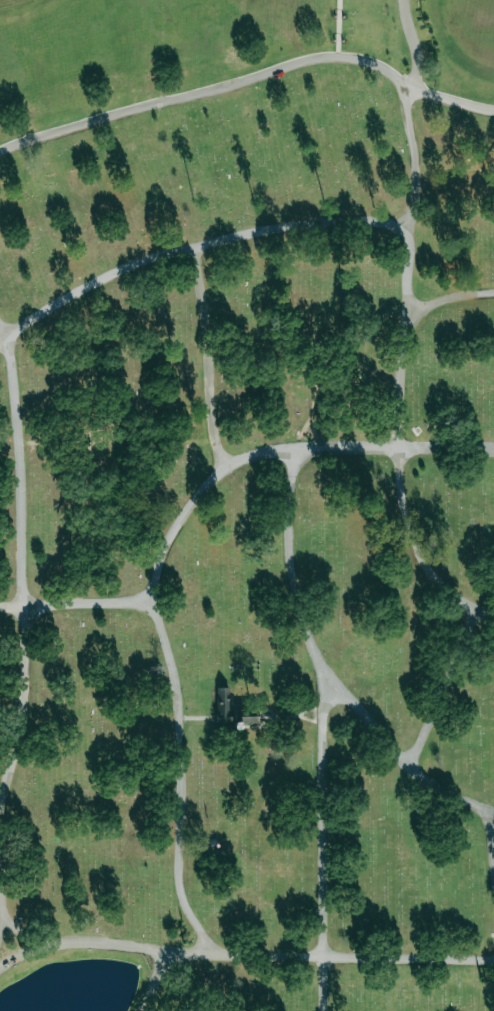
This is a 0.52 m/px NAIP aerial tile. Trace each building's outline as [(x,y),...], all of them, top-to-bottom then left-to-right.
[(224,121),(226,133),(218,134),(215,123),(224,121)] [(217,723),(217,718),(217,686),(230,686),(230,705),(230,723),(217,723)]
